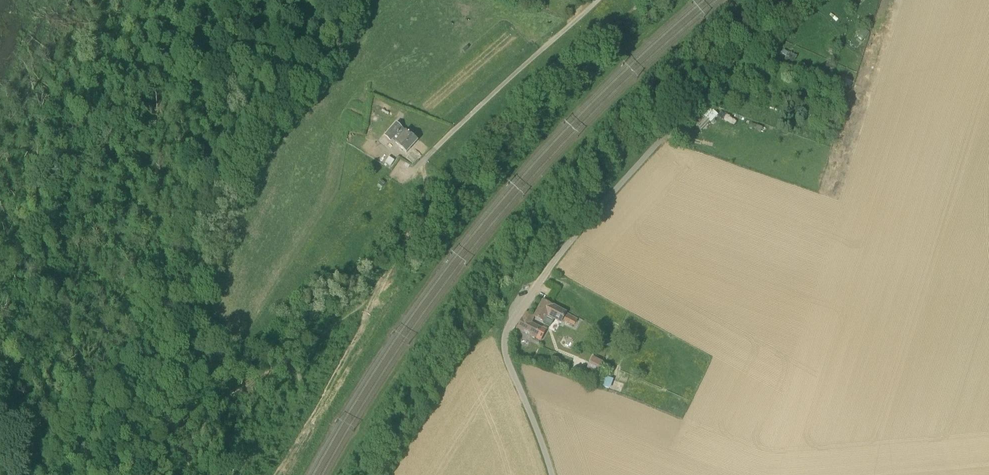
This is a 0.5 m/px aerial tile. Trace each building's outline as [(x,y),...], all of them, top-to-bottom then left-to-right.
[(397,123),(385,137),(390,141),(392,139),(407,153),(417,141),(397,123)] [(542,301),(534,317),(543,321),(547,314),(561,321),(562,319),(568,322),(572,316),(542,301)] [(545,331),(522,318),(517,328),(540,340),(545,331)] [(592,356),(586,369),(596,374),(603,362),(592,356)] [(603,375),(600,384),(611,388),(614,379),(603,375)]
